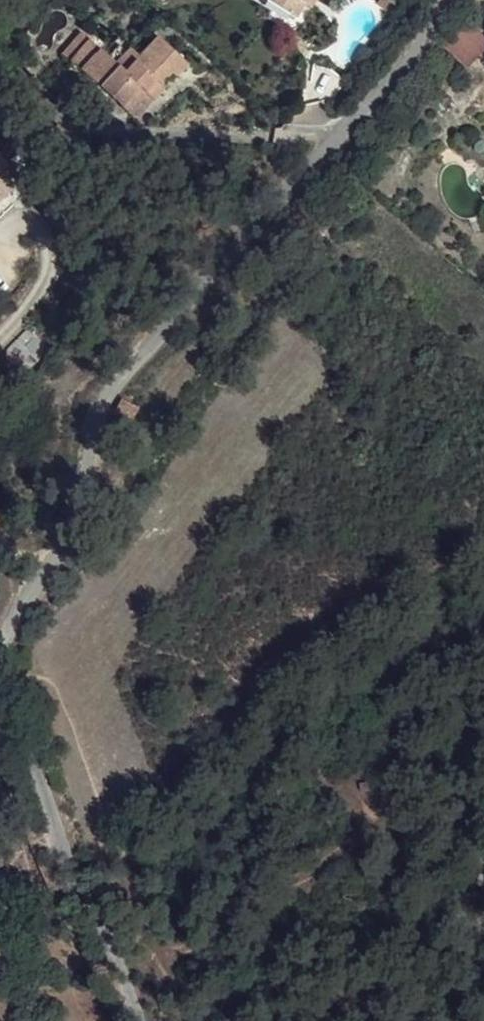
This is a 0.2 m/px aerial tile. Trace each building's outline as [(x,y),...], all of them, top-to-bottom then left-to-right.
[(277,5),(297,17),(308,0),(280,0),(277,5)] [(483,50),(483,37),(471,22),(446,43),(465,66),(483,50)] [(192,70),(158,39),(138,59),(130,58),(122,64),(102,47),(84,68),(130,115),(173,72),(180,80),(192,70)] [(19,184),(6,166),(9,162),(0,150),(0,199),(19,184)] [(125,433),(110,430),(106,443),(121,447),(125,433)]
